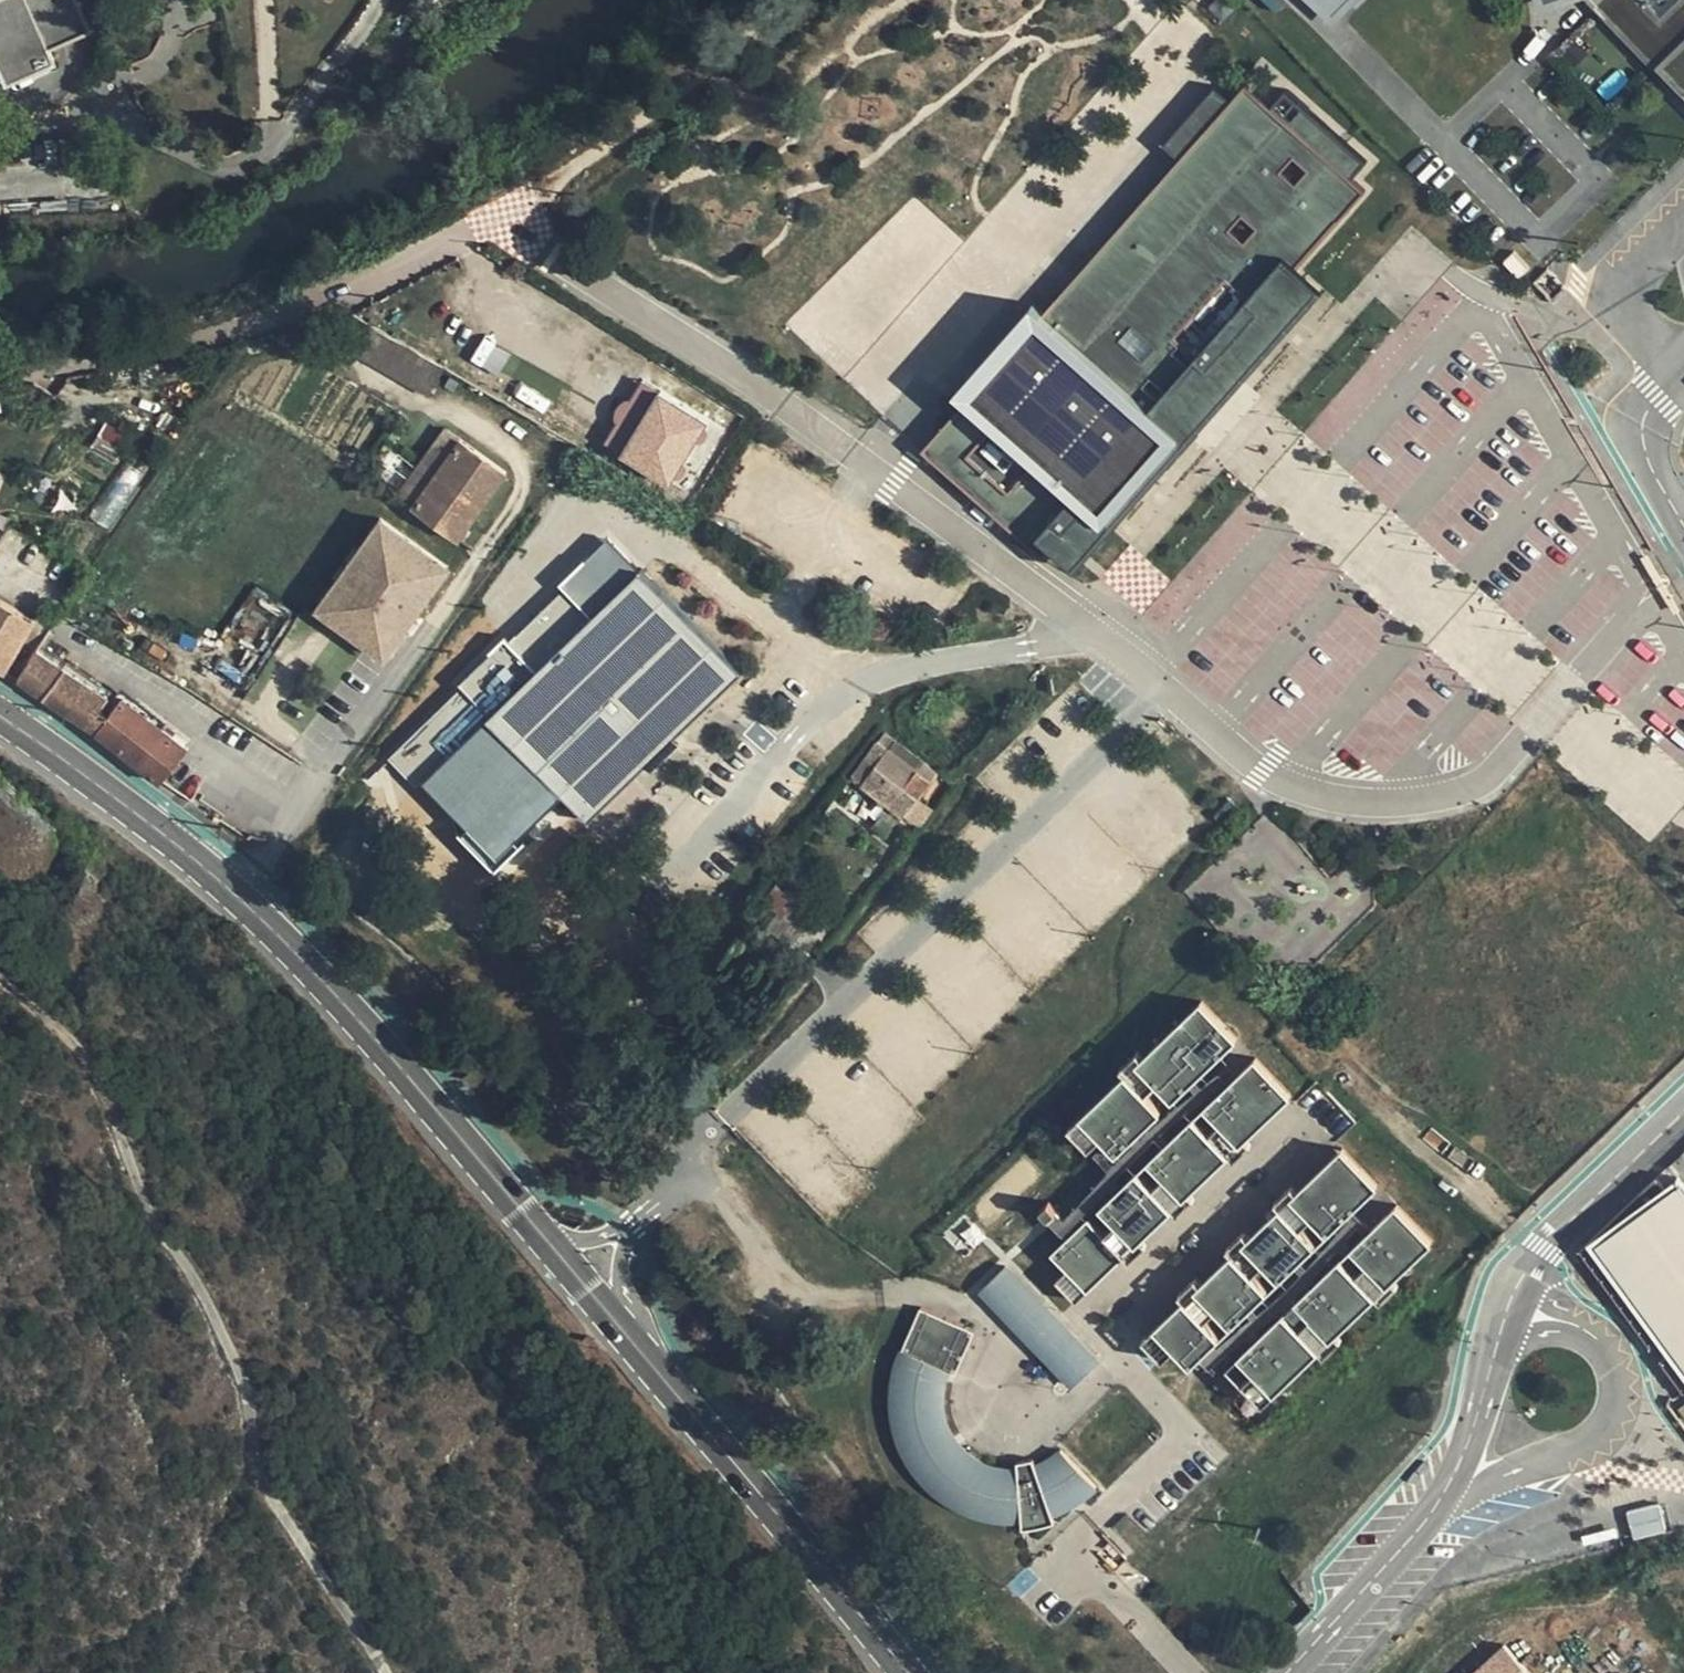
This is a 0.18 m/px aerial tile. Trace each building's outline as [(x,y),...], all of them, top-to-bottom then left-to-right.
[(10,86),(60,63),(54,50),(96,31),(82,0),(0,0),(0,65),(10,86)] [(1335,12),(1323,0),(1308,0),(1336,26),(1362,0),(1348,0),(1335,12)] [(1335,12),(1348,0),(1323,0),(1335,12)] [(1543,1),(1543,0),(1534,0),(1539,13),(1563,3),(1572,0),(1545,0),(1543,1)] [(1634,48),(1648,35),(1668,56),(1655,69),(1683,99),(1683,0),(1588,0),(1634,48)] [(1648,35),(1634,48),(1655,69),(1668,56),(1648,35)] [(1561,56),(1573,68),(1586,55),(1574,42),(1561,56)] [(1053,547),(1087,508),(1104,523),(1181,436),(1164,421),(1177,406),(1150,382),(1183,345),(1210,369),(1367,192),(1353,180),(1368,163),(1306,107),(1291,124),(1247,85),(1233,101),(1217,86),(1164,145),(1181,160),(1089,263),(1106,278),(1073,315),(1056,300),(1045,313),(1035,304),(957,391),(967,400),(924,450),(1044,557),(1053,547)] [(1549,152),(1512,184),(1540,215),(1576,183),(1549,152)] [(1500,263),(1520,284),(1534,270),(1514,249),(1500,263)] [(1089,263),(1056,300),(1073,315),(1106,278),(1089,263)] [(1302,265),(1210,369),(1183,345),(1150,382),(1177,406),(1164,421),(1181,436),(1104,523),(1087,508),(1053,547),(1077,568),(1326,287),(1302,265)] [(376,324),(367,320),(353,343),(413,378),(427,354),(399,338),(376,324)] [(715,420),(644,381),(609,443),(675,479),(715,420)] [(107,424),(95,438),(109,449),(121,435),(107,424)] [(572,426),(567,435),(588,448),(593,439),(572,426)] [(446,428),(400,496),(413,504),(460,438),(446,428)] [(413,504),(460,538),(507,471),(460,438),(413,504)] [(117,477),(90,518),(107,530),(134,489),(117,477)] [(382,517),(318,607),(385,654),(404,626),(411,631),(421,618),(415,614),(449,564),(382,517)] [(741,677),(609,544),(391,758),(419,786),(424,781),(467,824),(460,830),(498,868),(566,801),(591,825),(741,677)] [(0,598),(0,660),(4,654),(12,658),(30,627),(21,622),(26,612),(0,598)] [(36,618),(26,612),(21,622),(30,627),(36,618)] [(0,660),(0,668),(5,671),(12,658),(4,654),(0,660)] [(63,668),(44,696),(96,732),(162,782),(189,746),(124,696),(123,697),(117,693),(112,701),(63,668)] [(853,774),(864,782),(890,748),(931,781),(940,771),(887,731),(853,774)] [(931,781),(890,748),(864,782),(905,815),(931,781)] [(1231,808),(1226,801),(1212,813),(1218,820),(1231,808)] [(1204,1001),(1145,1057),(1140,1062),(1175,1099),(1239,1038),(1204,1001)] [(1140,1062),(1145,1057),(1140,1051),(1122,1067),(1128,1073),(1163,1110),(1175,1099),(1140,1062)] [(1258,1058),(1208,1106),(1243,1143),(1248,1138),(1293,1094),(1258,1058)] [(1163,1110),(1128,1073),(1083,1116),(1103,1137),(1118,1153),(1163,1110)] [(1208,1106),(1196,1117),(1231,1154),(1236,1160),(1254,1144),(1248,1138),(1243,1143),(1208,1106)] [(1091,1149),(1103,1137),(1083,1116),(1070,1127),(1091,1149)] [(1196,1117),(1151,1160),(1186,1197),(1191,1192),(1231,1154),(1196,1117)] [(1344,1148),(1294,1195),(1329,1232),(1379,1184),(1344,1148)] [(1151,1160),(1139,1172),(1174,1208),(1180,1214),(1197,1198),(1191,1192),(1186,1197),(1151,1160)] [(1139,1172),(1103,1206),(1138,1243),(1174,1208),(1139,1172)] [(1589,1245),(1674,1181),(1678,1178),(1676,1175),(1662,1185),(1655,1176),(1583,1244),(1586,1248),(1589,1245)] [(1667,1350),(1683,1373),(1683,1195),(1674,1181),(1589,1245),(1657,1336),(1673,1325),(1683,1338),(1667,1350)] [(1282,1207),(1317,1243),(1329,1232),(1294,1195),(1299,1190),(1294,1184),(1277,1201),(1282,1207)] [(1042,1209),(1050,1217),(1058,1210),(1050,1201),(1042,1209)] [(1433,1241),(1398,1204),(1354,1247),(1389,1284),(1394,1279),(1433,1241)] [(1138,1243),(1103,1206),(1091,1217),(1126,1254),(1132,1260),(1149,1244),(1143,1238),(1138,1243)] [(1251,1236),(1246,1241),(1281,1278),(1317,1243),(1282,1207),(1251,1236)] [(1069,1268),(1090,1289),(1126,1254),(1091,1217),(1054,1252),(1069,1268)] [(1234,1253),(1269,1290),(1281,1278),(1246,1241),(1251,1236),(1245,1230),(1228,1247),(1234,1253)] [(1389,1284),(1354,1247),(1341,1259),(1377,1295),(1382,1301),(1400,1285),(1394,1279),(1389,1284)] [(1203,1283),(1197,1288),(1233,1324),(1269,1290),(1234,1253),(1203,1283)] [(1377,1295),(1341,1259),(1297,1301),(1332,1338),(1337,1333),(1377,1295)] [(1098,1362),(1006,1266),(982,1289),(1073,1385),(1098,1362)] [(1077,1300),(1090,1289),(1069,1268),(1057,1279),(1077,1300)] [(1197,1288),(1203,1283),(1197,1277),(1180,1293),(1185,1299),(1221,1336),(1233,1324),(1197,1288)] [(1185,1299),(1156,1327),(1191,1364),(1221,1336),(1185,1299)] [(1343,1339),(1337,1333),(1332,1338),(1297,1301),(1285,1313),(1320,1349),(1326,1355),(1343,1339)] [(956,1373),(975,1331),(922,1307),(903,1349),(901,1348),(894,1369),(890,1395),(894,1429),(907,1460),(928,1487),(955,1507),(987,1518),(1026,1520),(1026,1526),(1060,1518),(1057,1512),(1074,1504),(1097,1487),(1061,1450),(1053,1457),(1036,1465),(1033,1457),(1020,1459),(1021,1468),(998,1467),(980,1460),(964,1449),(952,1434),(945,1416),(942,1397),(946,1377),(949,1369),(956,1373)] [(1285,1313),(1240,1356),(1255,1372),(1275,1393),(1320,1349),(1285,1313)] [(1176,1348),(1156,1327),(1144,1338),(1164,1359),(1176,1348)] [(1243,1383),(1263,1404),(1275,1393),(1255,1372),(1243,1383)] [(1632,1537),(1665,1531),(1661,1505),(1627,1510),(1632,1537)] [(1503,1646),(1475,1672),(1528,1672),(1503,1646)]
